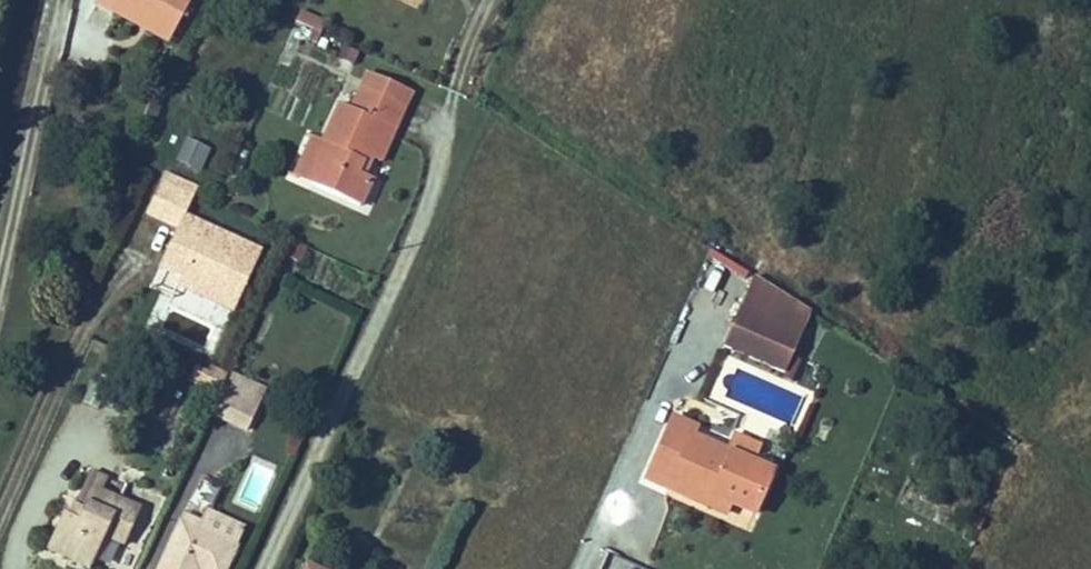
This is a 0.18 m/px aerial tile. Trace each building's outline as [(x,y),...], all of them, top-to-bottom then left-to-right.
[(190,0),(97,0),(94,6),(113,16),(117,9),(170,37),(190,0)] [(113,16),(166,44),(170,37),(117,9),(113,16)] [(317,18),(308,38),(316,42),(325,21),(317,18)] [(370,158),(384,125),(394,130),(411,92),(368,73),(352,108),(340,103),(323,142),(313,164),(320,166),(312,184),(360,206),(372,178),(357,172),(364,156),(370,158)] [(384,125),(370,158),(379,162),(394,130),(384,125)] [(175,161),(201,169),(209,144),(183,136),(175,161)] [(293,176),(312,184),(320,166),(313,164),(323,142),(311,136),(293,176)] [(197,189),(165,173),(160,183),(192,199),(197,189)] [(237,304),(260,253),(184,217),(192,199),(160,183),(146,213),(177,228),(159,267),(180,277),(237,304)] [(233,311),(237,304),(180,277),(176,285),(233,311)] [(811,313),(753,277),(723,346),(785,373),(811,313)] [(201,388),(208,373),(194,367),(187,382),(201,388)] [(219,396),(226,380),(228,375),(211,367),(208,373),(201,388),(219,396)] [(230,372),(226,380),(263,396),(266,389),(230,372)] [(263,396),(226,380),(219,396),(211,413),(247,430),(263,396)] [(772,471),(754,463),(761,447),(732,434),(725,450),(692,435),(696,427),(674,417),(646,479),(702,504),(707,494),(730,505),(753,515),(772,471)] [(235,499),(258,509),(277,465),(254,455),(235,499)] [(107,480),(89,472),(74,506),(82,509),(76,522),(62,515),(47,549),(90,568),(105,536),(125,545),(140,509),(102,492),(107,480)] [(707,494),(702,504),(726,515),(730,505),(707,494)] [(245,528),(206,509),(196,528),(180,521),(158,568),(226,568),(245,528)]
